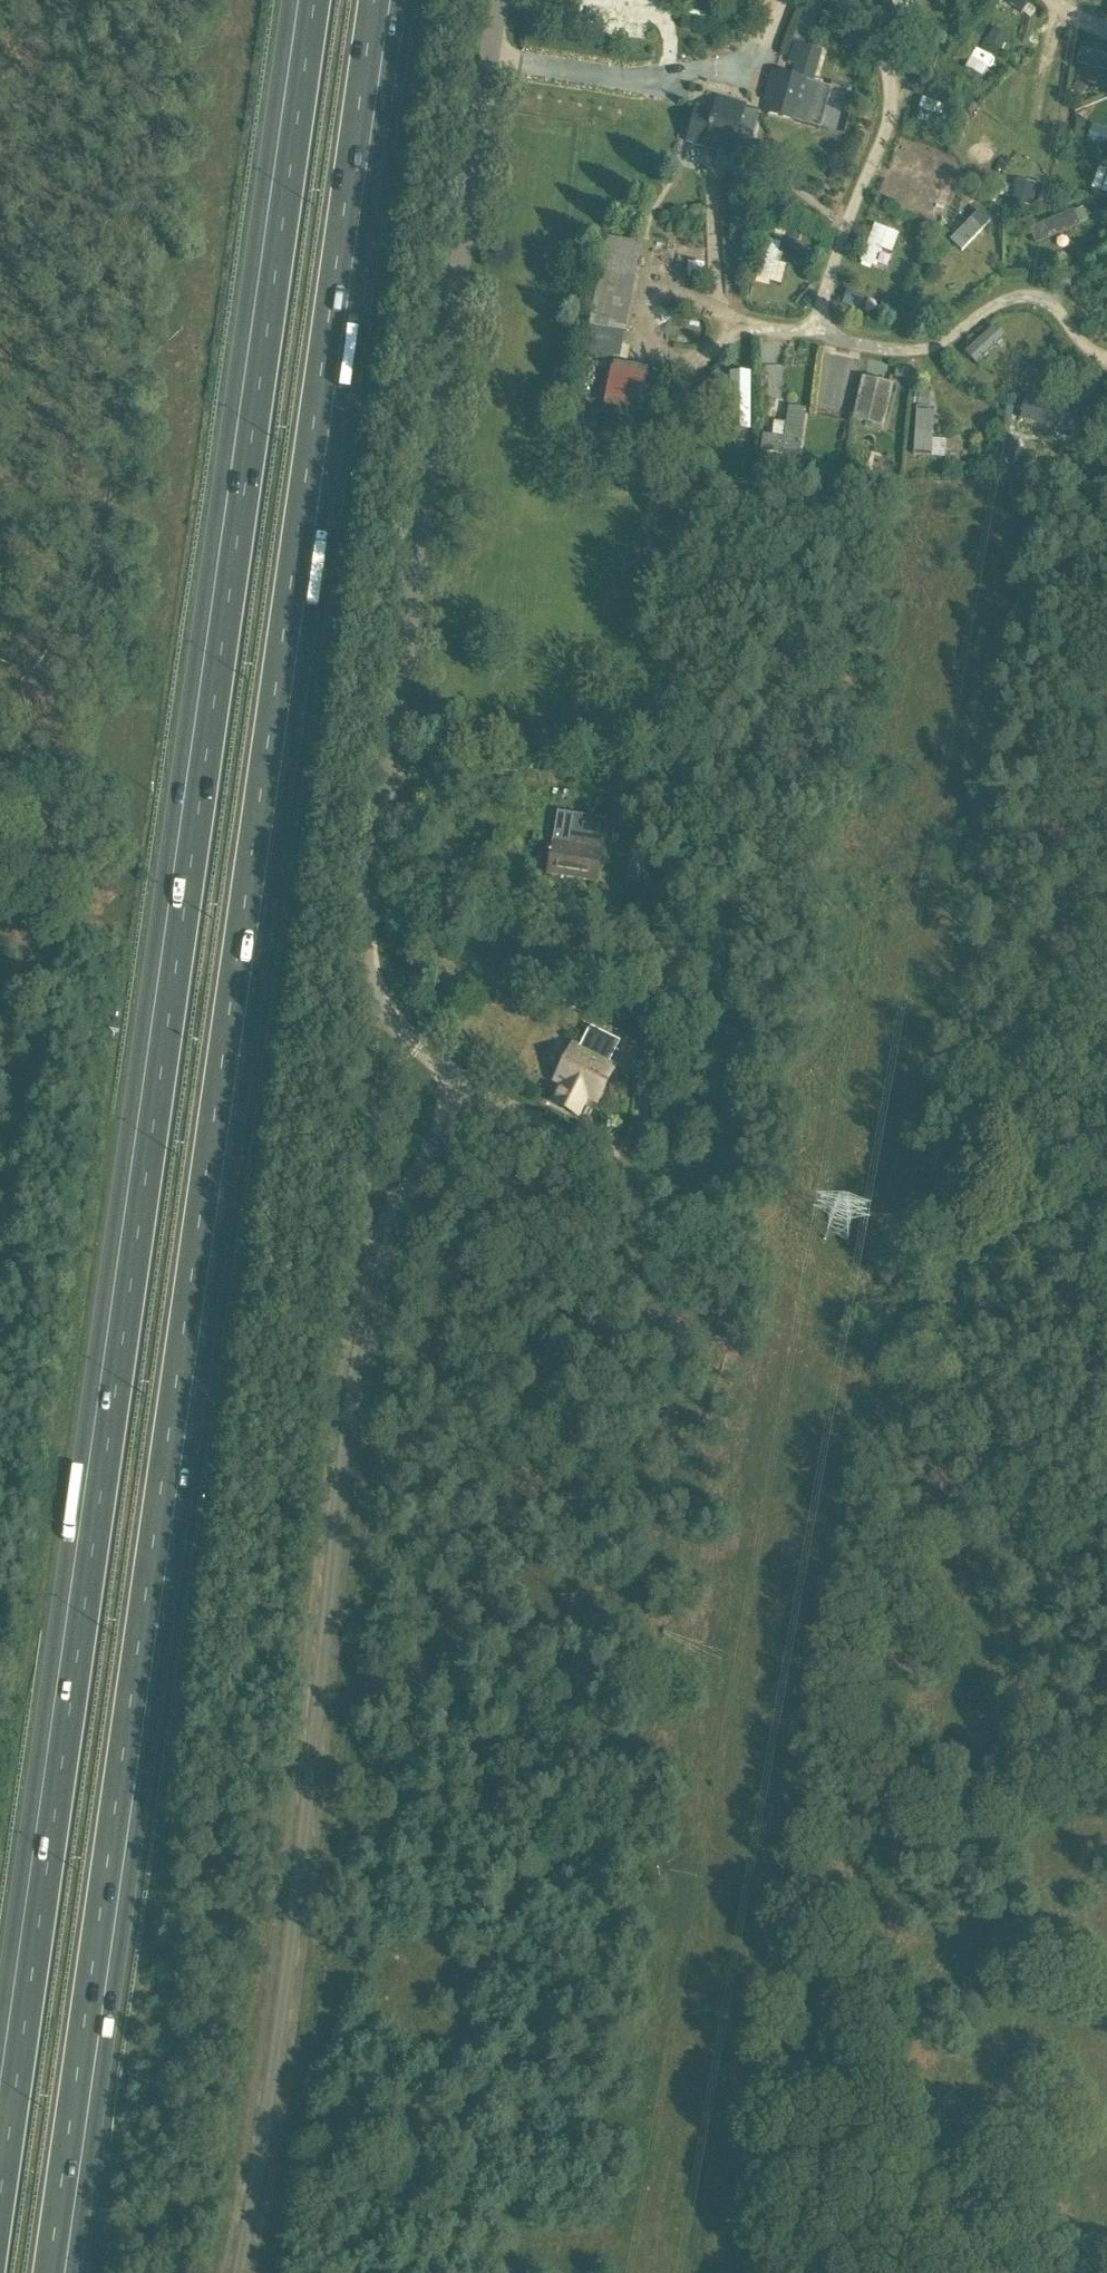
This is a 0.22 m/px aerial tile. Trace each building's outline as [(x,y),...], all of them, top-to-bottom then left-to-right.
[(896,12),(911,7),(909,0),(891,0),(896,12)] [(1022,14),(1029,6),(1022,0),(1004,0),(1022,14)] [(1076,64),(1106,72),(1106,57),(1080,49),(1076,64)] [(961,65),(954,75),(971,88),(978,78),(961,65)] [(771,70),(763,102),(803,113),(811,80),(771,70)] [(730,154),(744,105),(718,97),(712,119),(696,114),(688,142),(730,154)] [(1086,142),(1106,151),(1106,132),(1093,126),(1086,142)] [(718,176),(718,157),(702,157),(701,175),(718,176)] [(1035,187),(1017,183),(1013,203),(1031,206),(1035,187)] [(979,211),(949,242),(960,253),(990,222),(979,211)] [(1073,211),(1029,231),(1035,245),(1080,226),(1079,226),(1074,213),(1073,211)] [(874,225),(860,262),(873,267),(880,250),(887,230),(874,225)] [(608,236),(590,328),(625,335),(643,244),(608,236)] [(767,239),(756,278),(770,282),(781,243),(767,239)] [(995,325),(966,353),(976,363),(1005,336),(995,325)] [(590,328),(585,351),(620,358),(625,335),(590,328)] [(628,369),(598,368),(598,395),(628,395),(628,369)] [(730,372),(730,412),(751,412),(751,372),(730,372)] [(883,425),(893,383),(862,376),(852,418),(883,425)] [(781,436),(763,432),(759,453),(797,460),(805,410),(786,407),(781,436)] [(917,408),(915,457),(932,458),(932,442),(934,409),(917,408)] [(1001,447),(998,460),(1013,464),(1016,451),(1001,447)] [(552,842),(547,873),(595,881),(598,865),(605,820),(573,814),(568,845),(552,842)] [(563,1083),(553,1103),(575,1114),(585,1094),(597,1100),(614,1068),(608,1065),(588,1055),(578,1050),(572,1047),(556,1079),(563,1083)] [(816,1212),(825,1243),(851,1236),(843,1205),(816,1212)]
